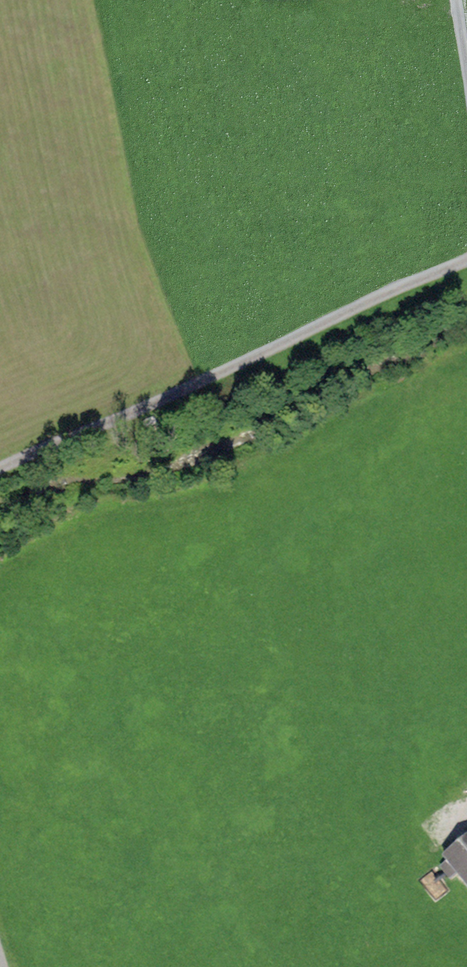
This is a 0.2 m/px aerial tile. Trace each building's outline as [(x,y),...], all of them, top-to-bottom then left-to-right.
[(446,858),(466,883),(466,841),(446,858)]
